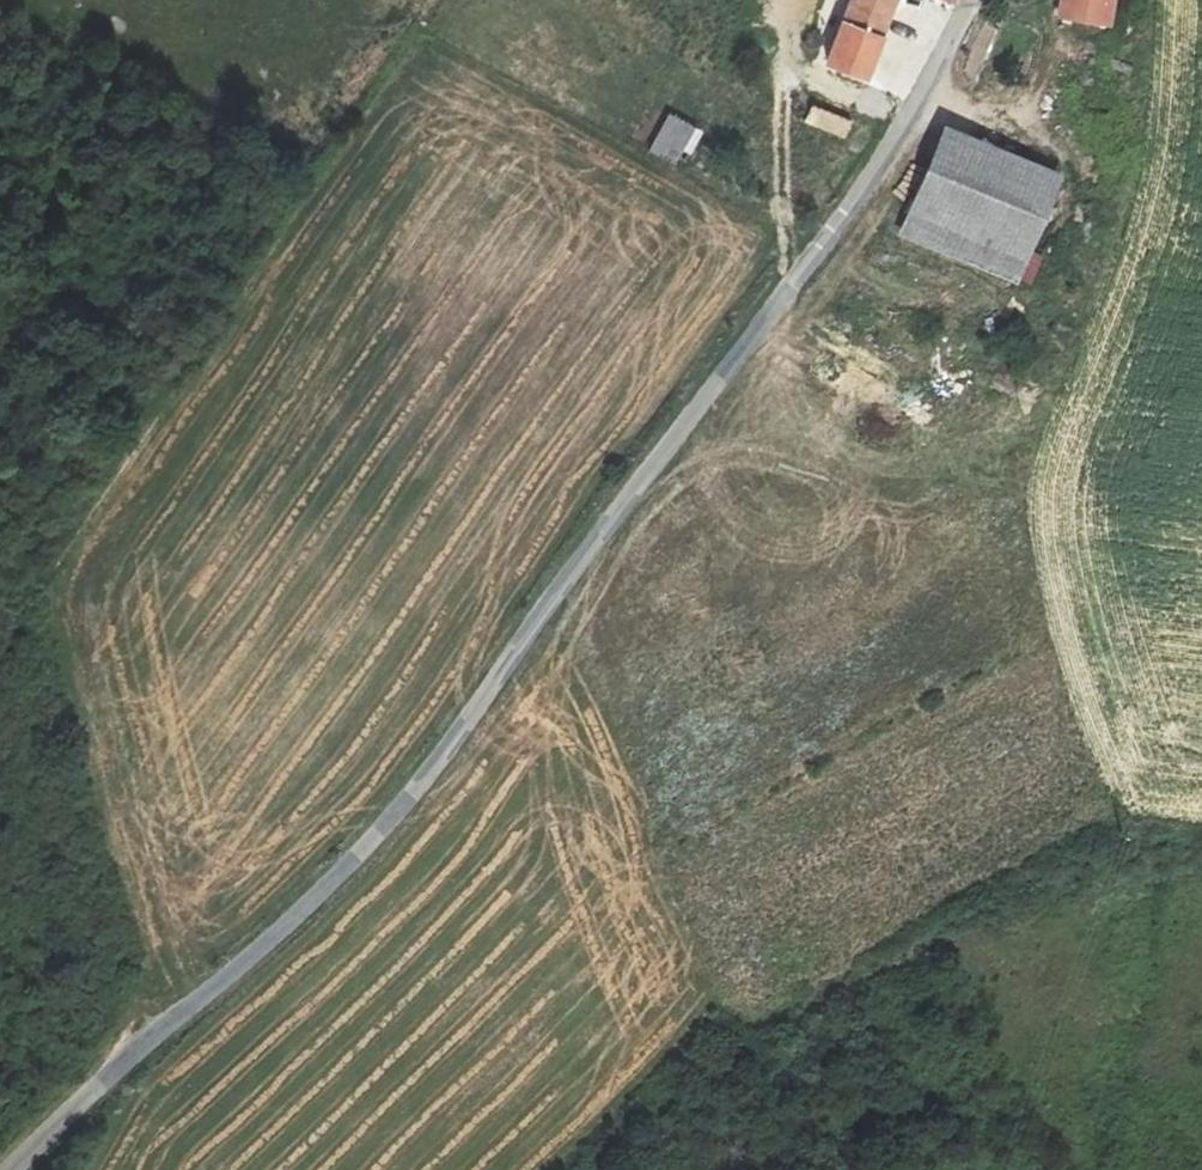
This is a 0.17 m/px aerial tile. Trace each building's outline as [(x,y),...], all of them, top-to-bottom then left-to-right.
[(843,23),(824,67),(868,83),(899,0),(851,0),(843,23)] [(1062,18),(1110,26),(1115,0),(1065,0),(1062,18)] [(804,125),(845,141),(852,122),(811,106),(804,125)] [(696,126),(670,114),(654,147),(681,159),(696,126)] [(948,131),(902,235),(1013,284),(1017,277),(1028,251),(1059,180),(948,131)] [(1028,251),(1017,277),(1033,284),(1044,258),(1028,251)]
